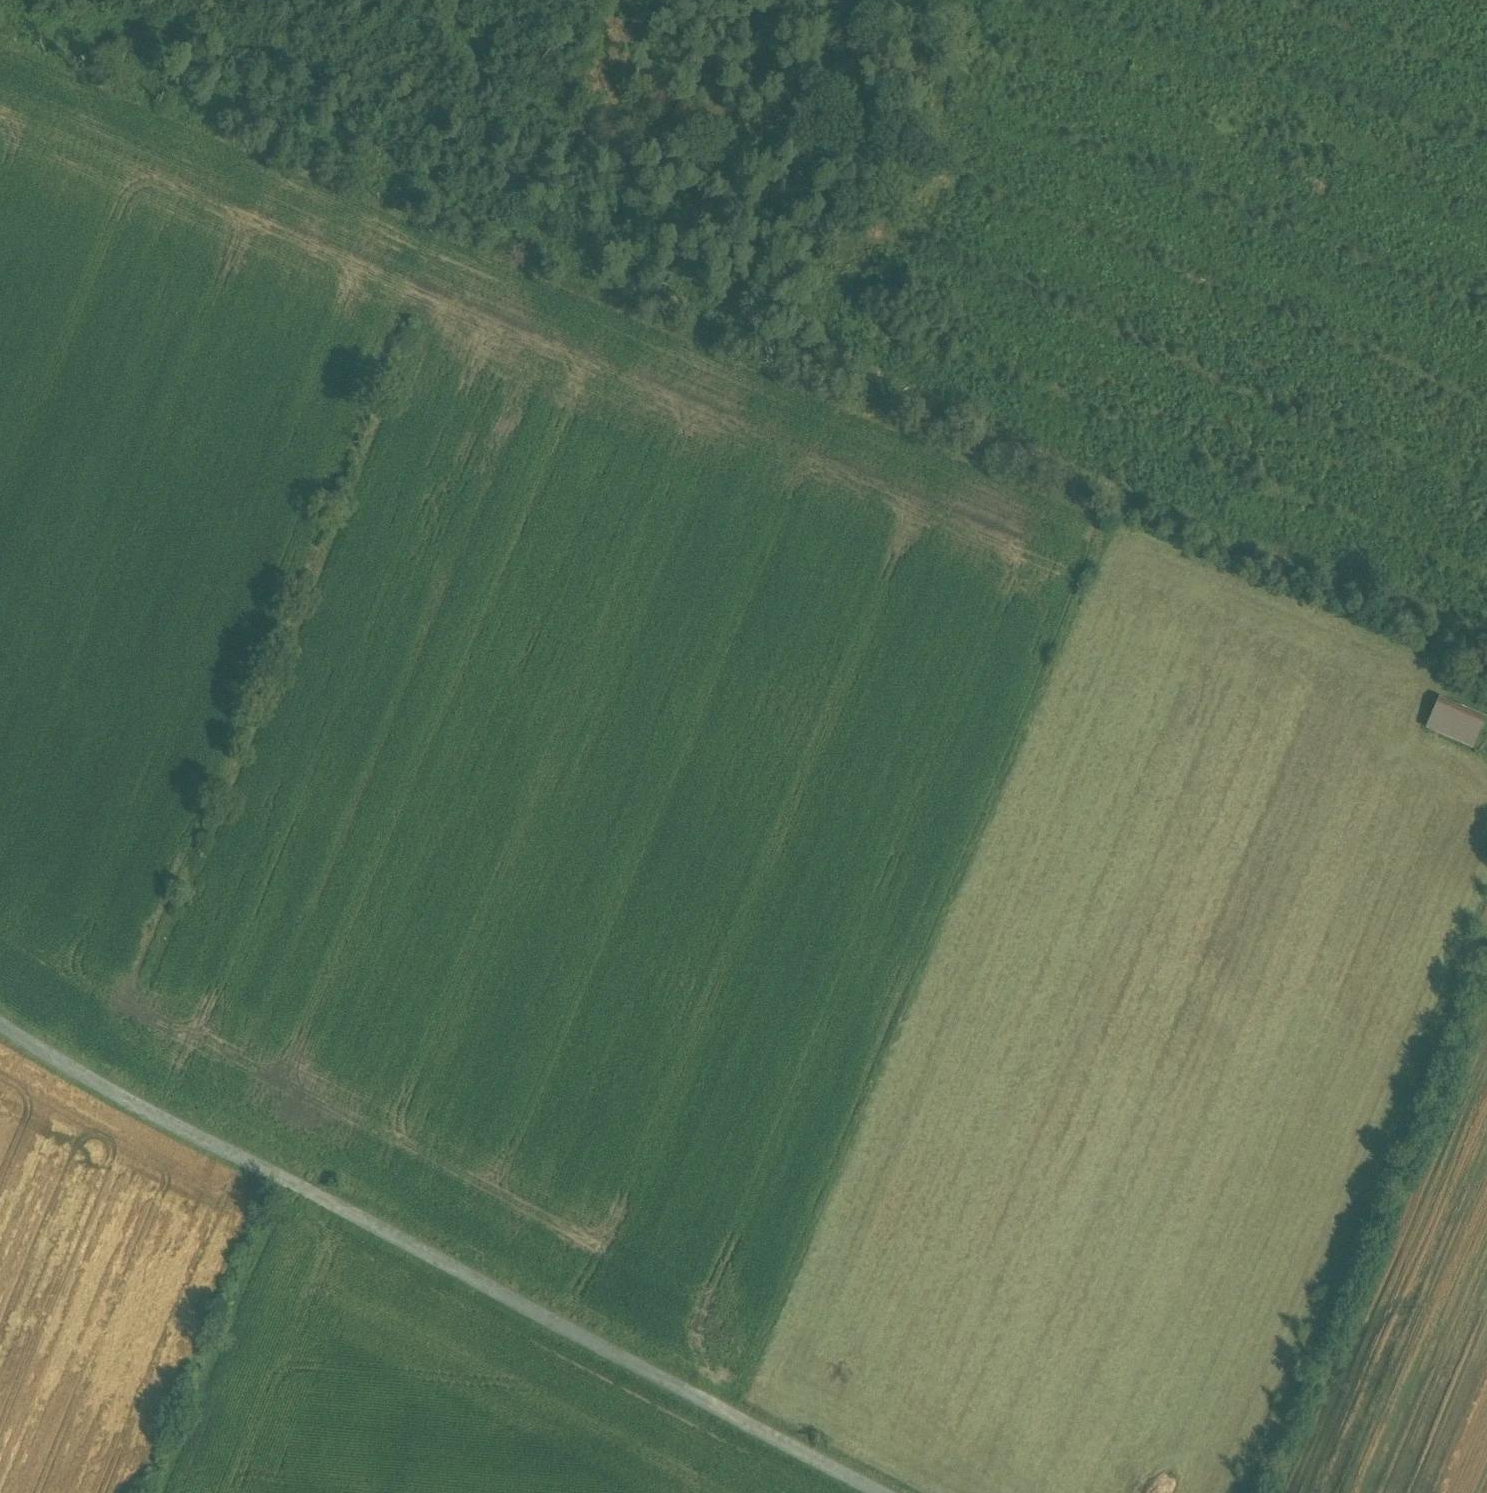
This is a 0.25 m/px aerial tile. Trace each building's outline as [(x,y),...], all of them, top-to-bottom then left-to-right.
[(1471,750),(1485,719),(1437,699),(1424,730),(1471,750)]
